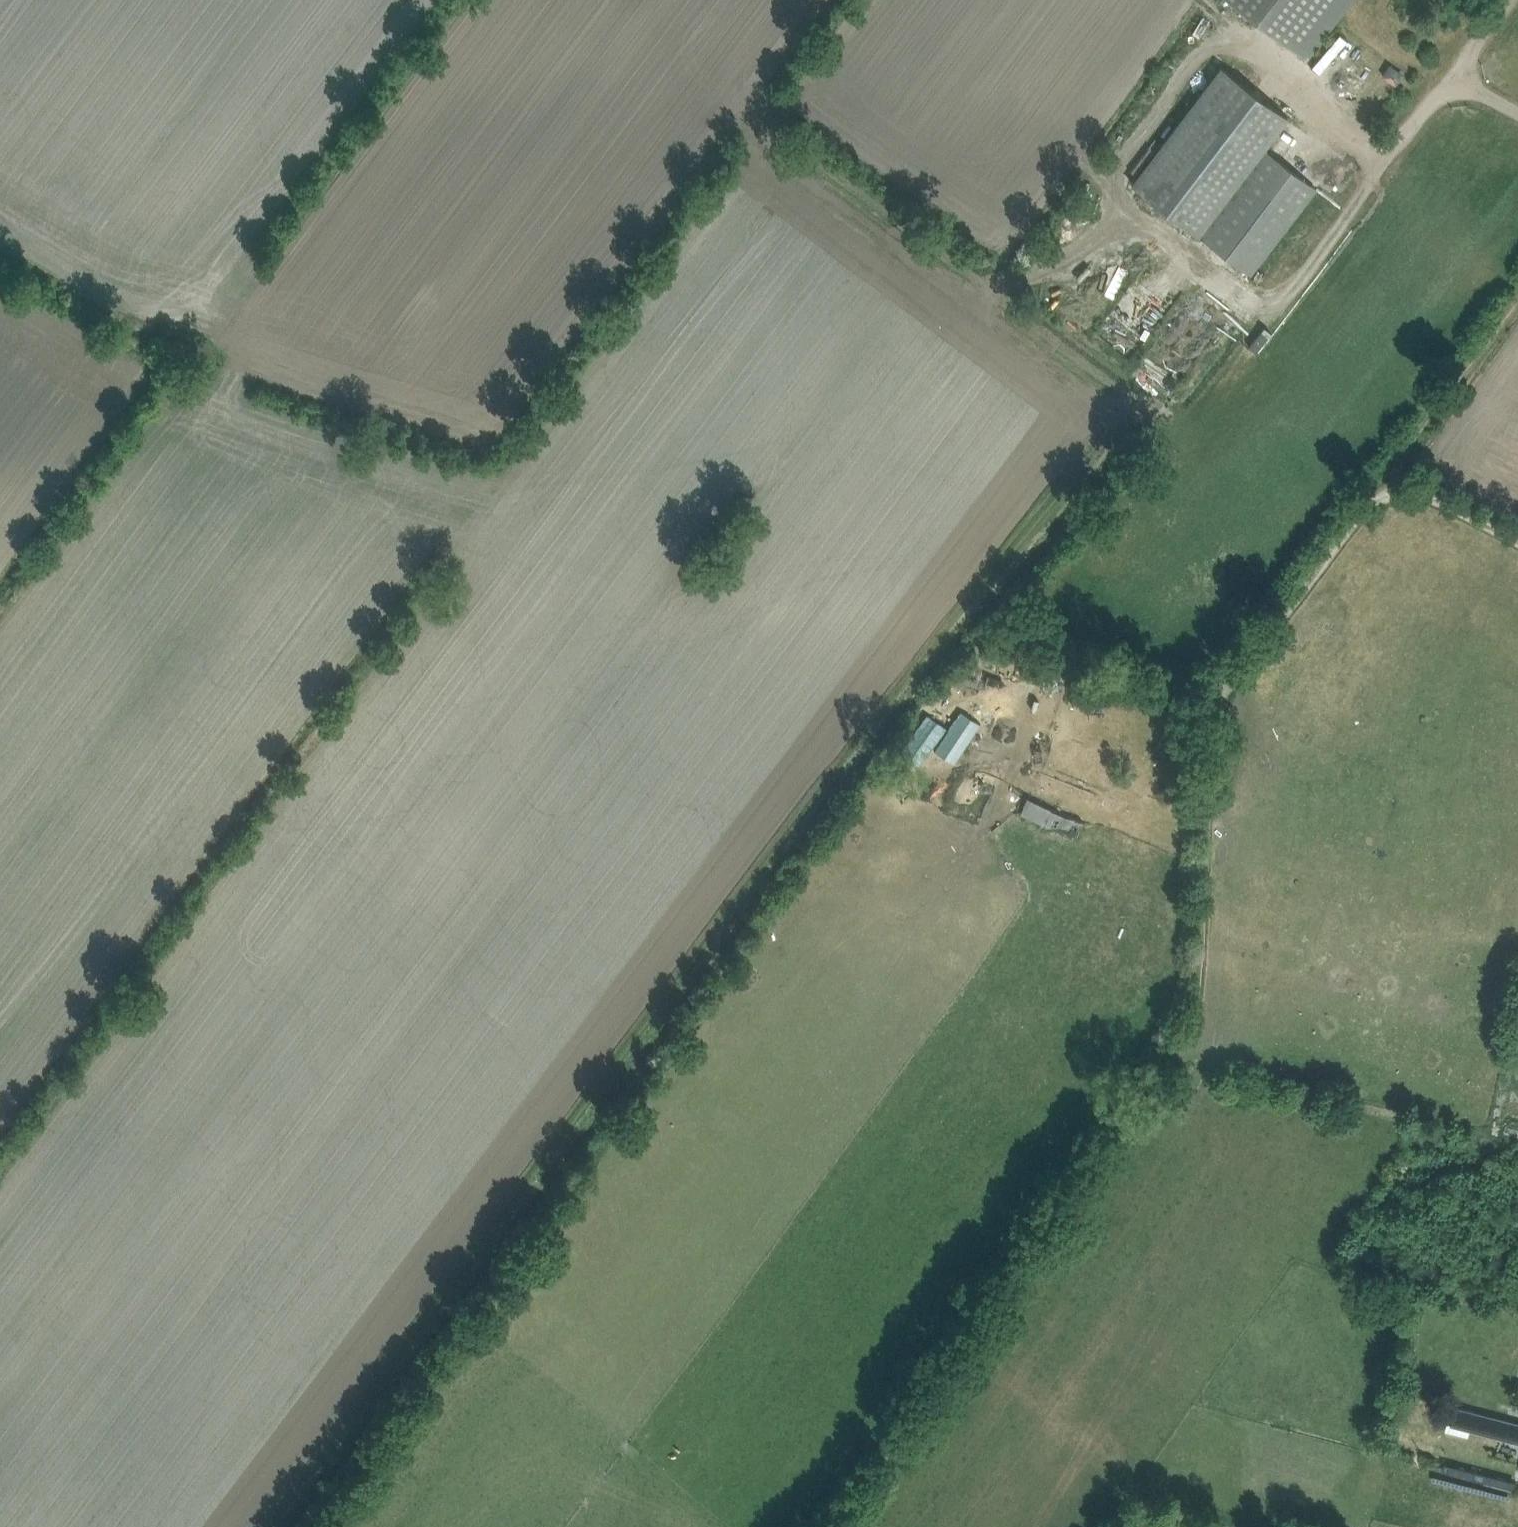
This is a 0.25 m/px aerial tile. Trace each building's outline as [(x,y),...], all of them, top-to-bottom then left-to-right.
[(1306,58),(1351,0),(1230,0),(1306,58)] [(1382,76),(1395,85),(1403,73),(1390,64),(1382,76)] [(1317,188),(1264,148),(1288,117),(1221,66),(1132,183),(1252,273),(1317,188)] [(1075,835),(1081,818),(1023,797),(1017,814),(1075,835)] [(1456,1405),(1451,1424),(1517,1442),(1517,1421),(1456,1405)] [(1512,1495),(1515,1476),(1437,1463),(1434,1483),(1512,1495)]
